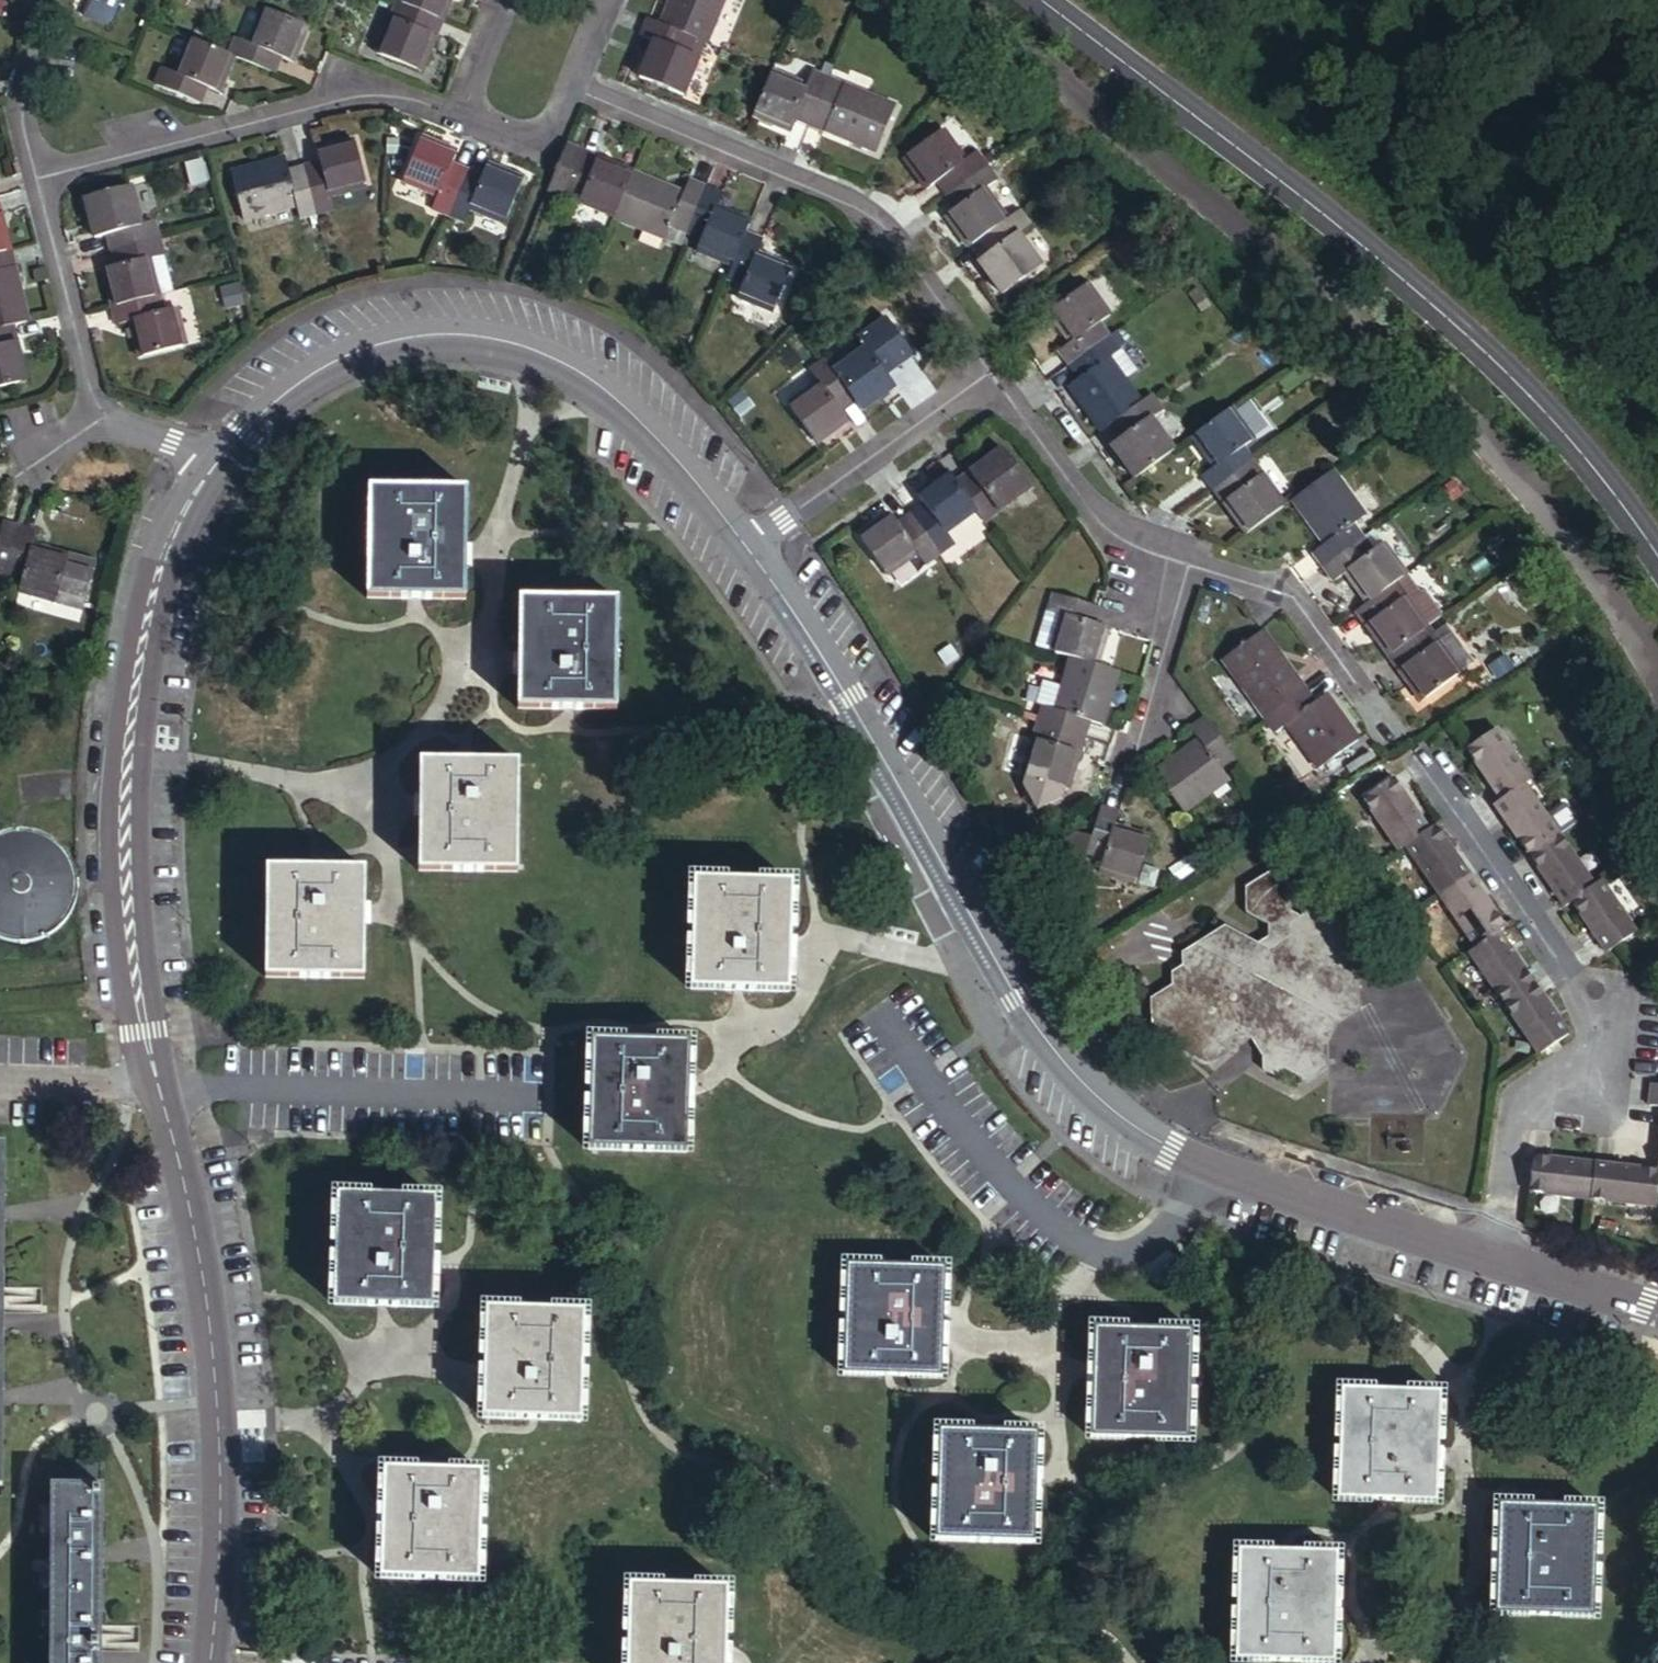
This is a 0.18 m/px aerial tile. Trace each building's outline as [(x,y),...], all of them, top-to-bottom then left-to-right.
[(277,0),(263,0),(249,32),(236,27),(228,45),(249,54),(277,65),(284,48),(301,55),(316,16),(277,0)] [(403,0),(385,0),(367,44),(416,64),(437,14),(403,0)] [(437,14),(442,0),(403,0),(437,14)] [(704,36),(718,0),(662,0),(655,17),(687,30),(704,36)] [(655,17),(640,11),(634,28),(648,34),(635,69),(682,87),(696,52),(680,46),(687,30),(655,17)] [(249,54),(228,45),(200,34),(186,68),(172,62),(166,77),(216,97),(222,83),(235,89),(249,54)] [(787,104),(803,111),(822,65),(804,57),(798,74),(768,62),(750,106),(781,119),(787,104)] [(822,65),(803,111),(864,135),(883,89),(822,65)] [(943,160),(954,175),(998,143),(985,126),(971,136),(949,106),(906,137),(930,169),(943,160)] [(301,155),(314,206),(331,202),(327,187),(365,177),(352,127),(314,137),(317,151),(301,155)] [(423,207),(444,215),(464,168),(444,160),(450,146),(415,131),(395,179),(429,192),(423,207)] [(542,181),(555,186),(574,141),(562,136),(542,181)] [(555,186),(607,209),(626,164),(574,141),(555,186)] [(998,143),(954,175),(966,191),(954,199),(979,233),(991,223),(1020,202),(996,169),(1009,159),(998,143)] [(296,211),(314,206),(301,155),(282,160),(279,146),(226,160),(239,209),(292,195),(296,211)] [(464,168),(444,215),(460,222),(466,207),(499,220),(518,173),(485,160),(479,174),(464,168)] [(626,164),(607,209),(654,229),(661,214),(679,221),(698,177),(679,168),(673,184),(626,164)] [(698,177),(679,221),(693,228),(687,241),(729,259),(742,229),(748,215),(706,197),(712,183),(698,177)] [(110,241),(162,228),(157,209),(139,213),(130,179),(80,191),(89,228),(106,224),(110,241)] [(1047,209),(1034,192),(1020,202),(991,223),(1004,240),(990,250),(1013,281),(1056,249),(1033,219),(1047,209)] [(166,243),(162,228),(110,241),(114,256),(97,261),(107,298),(158,285),(148,247),(166,243)] [(729,259),(722,276),(740,284),(733,301),(767,316),(787,269),(753,254),(760,236),(742,229),(729,259)] [(0,248),(0,319),(5,318),(23,313),(4,247),(0,248)] [(1067,337),(1078,352),(1122,321),(1111,306),(1128,293),(1107,265),(1063,297),(1083,325),(1067,337)] [(161,298),(158,285),(107,298),(110,313),(119,311),(128,348),(181,334),(171,295),(161,298)] [(848,386),(857,398),(886,375),(877,363),(905,342),(872,300),(842,324),(852,336),(825,357),(848,386)] [(0,319),(0,379),(21,373),(5,318),(0,319)] [(1122,321),(1078,352),(1087,364),(1075,372),(1108,417),(1118,410),(1152,385),(1120,341),(1131,333),(1122,321)] [(848,386),(825,357),(815,345),(802,355),(813,369),(782,394),(813,434),(845,409),(835,397),(848,386)] [(1144,469),(1190,436),(1162,398),(1171,391),(1162,378),(1152,385),(1118,410),(1127,422),(1116,430),(1144,469)] [(1206,473),(1216,486),(1256,456),(1246,443),(1259,433),(1235,401),(1193,433),(1217,465),(1206,473)] [(982,504),(991,516),(1035,485),(1005,442),(961,473),(982,504)] [(1256,456),(1216,486),(1247,528),(1288,499),(1256,456)] [(1323,545),(1332,557),(1374,527),(1365,513),(1376,505),(1342,458),(1301,487),(1336,535),(1323,545)] [(911,508),(942,553),(957,542),(947,528),(982,504),(961,473),(952,461),(917,485),(926,498),(911,508)] [(471,489),(368,488),(367,597),(417,598),(470,598),(470,555),(471,489)] [(7,559),(21,505),(6,501),(0,520),(0,557),(7,559)] [(931,561),(942,553),(911,508),(900,516),(892,504),(861,525),(891,567),(920,546),(931,561)] [(21,505),(7,559),(19,562),(14,578),(74,594),(87,544),(29,529),(35,509),(21,505)] [(1374,527),(1332,557),(1341,570),(1354,561),(1378,594),(1406,574),(1419,564),(1395,530),(1383,539),(1374,527)] [(1040,641),(1058,647),(1085,655),(1100,610),(1089,606),(1095,590),(1046,574),(1041,590),(1055,595),(1040,641)] [(1366,603),(1402,653),(1442,624),(1406,574),(1378,594),(1366,603)] [(623,600),(521,598),(521,664),(521,705),(569,706),(623,706),(623,600)] [(1457,614),(1442,624),(1475,671),(1490,660),(1457,614)] [(1228,651),(1267,709),(1311,679),(1272,621),(1228,651)] [(1442,624),(1402,653),(1413,667),(1436,699),(1475,671),(1442,624)] [(949,636),(937,648),(950,661),(962,650),(949,636)] [(1030,681),(1023,701),(1075,717),(1081,699),(1095,703),(1108,663),(1085,655),(1058,647),(1046,686),(1030,681)] [(1311,679),(1267,709),(1277,723),(1289,715),(1319,760),(1364,729),(1335,687),(1322,695),(1311,679)] [(1075,717),(1023,701),(1007,752),(1015,754),(1056,768),(1058,768),(1075,717)] [(1240,749),(1210,704),(1193,715),(1203,730),(1160,758),(1189,802),(1232,773),(1223,760),(1240,749)] [(1508,805),(1532,790),(1540,784),(1505,732),(1473,753),(1508,805)] [(1056,768),(1015,754),(1011,768),(1016,778),(1041,788),(1052,783),(1056,768)] [(468,760),(422,760),(422,805),(423,868),(519,869),(520,761),(468,760)] [(1025,796),(1041,788),(1016,778),(1025,796)] [(1400,850),(1408,846),(1430,831),(1397,780),(1367,800),(1400,850)] [(1567,842),(1532,790),(1508,805),(1501,810),(1536,863),(1567,842)] [(1122,797),(1105,792),(1096,821),(1091,840),(1108,845),(1104,858),(1138,868),(1153,820),(1118,810),(1122,797)] [(1091,840),(1096,821),(1079,817),(1065,824),(1060,842),(1066,854),(1085,860),(1091,840)] [(1430,831),(1408,846),(1443,898),(1472,878),(1437,826),(1430,831)] [(25,840),(11,840),(0,843),(0,949),(13,952),(26,952),(39,949),(51,942),(62,933),(69,922),(74,909),(75,896),(74,882),(69,869),(61,858),(51,849),(38,843),(25,840)] [(1571,914),(1576,910),(1602,894),(1567,842),(1536,863),(1571,914)] [(1085,860),(1066,854),(1078,882),(1085,860)] [(266,869),(267,982),(366,982),(365,916),(365,869),(318,869),(266,869)] [(690,869),(688,989),(793,990),(795,870),(690,869)] [(1478,951),(1500,936),(1507,931),(1472,878),(1443,898),(1478,951)] [(1602,894),(1576,910),(1610,961),(1642,940),(1608,890),(1602,894)] [(1469,957),(1535,1055),(1566,1034),(1500,936),(1478,951),(1469,957)] [(600,1035),(598,1144),(693,1146),(693,1087),(693,1036),(600,1035)] [(1526,1193),(1589,1202),(1594,1168),(1531,1159),(1526,1193)] [(1652,1211),(1657,1177),(1594,1168),(1589,1202),(1652,1211)] [(346,1191),(344,1300),(385,1301),(440,1301),(441,1191),(346,1191)] [(850,1264),(845,1373),(942,1378),(948,1269),(850,1264)] [(494,1376),(493,1411),(594,1412),(596,1302),(496,1300),(494,1376)] [(1091,1327),(1086,1436),(1182,1440),(1188,1332),(1091,1327)] [(1337,1389),(1337,1500),(1386,1500),(1435,1501),(1435,1453),(1436,1390),(1337,1389)] [(944,1430),(941,1538),(1037,1541),(1040,1433),(944,1430)] [(388,1468),(384,1576),(482,1579),(486,1471),(438,1470),(388,1468)] [(53,1485),(51,1662),(102,1662),(104,1486),(53,1485)] [(1500,1553),(1498,1613),(1595,1616),(1597,1512),(1548,1510),(1501,1509),(1500,1553)] [(1236,1553),(1236,1661),(1334,1661),(1334,1600),(1334,1553),(1285,1553),(1236,1553)] [(628,1662),(726,1662),(726,1655),(727,1587),(630,1585),(628,1662)]
